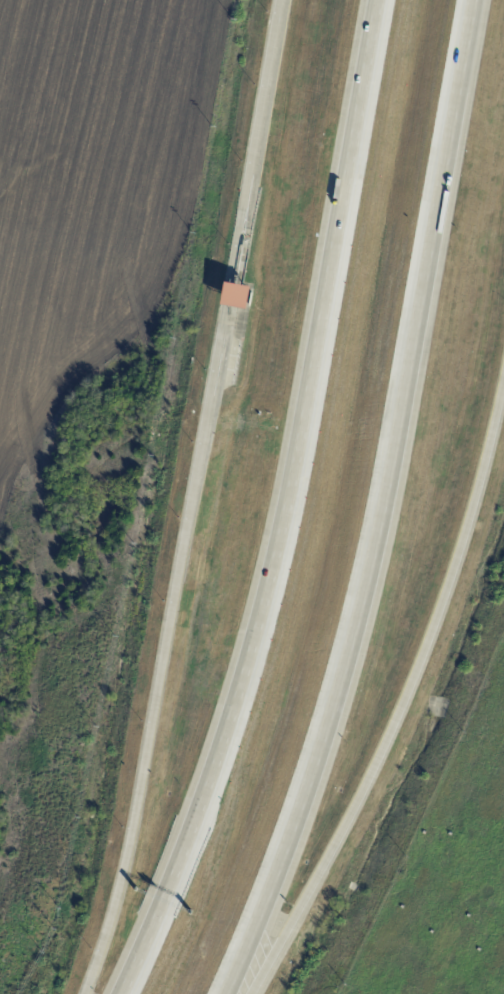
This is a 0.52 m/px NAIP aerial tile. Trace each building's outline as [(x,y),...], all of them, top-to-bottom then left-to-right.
[(227,283),(247,286),(243,308),(223,305),(218,304),(222,282),(227,283)]
